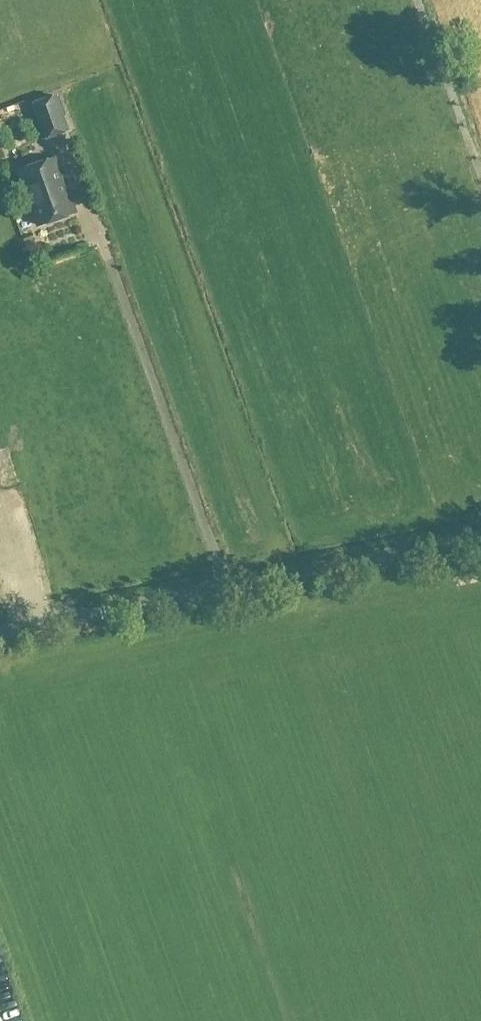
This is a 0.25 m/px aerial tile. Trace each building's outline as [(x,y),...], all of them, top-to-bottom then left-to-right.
[(53,97),(31,106),(43,139),(65,131),(53,97)] [(30,201),(39,225),(37,226),(38,227),(72,214),(72,213),(70,214),(59,184),(63,183),(54,159),(16,172),(27,202),(30,201)]
